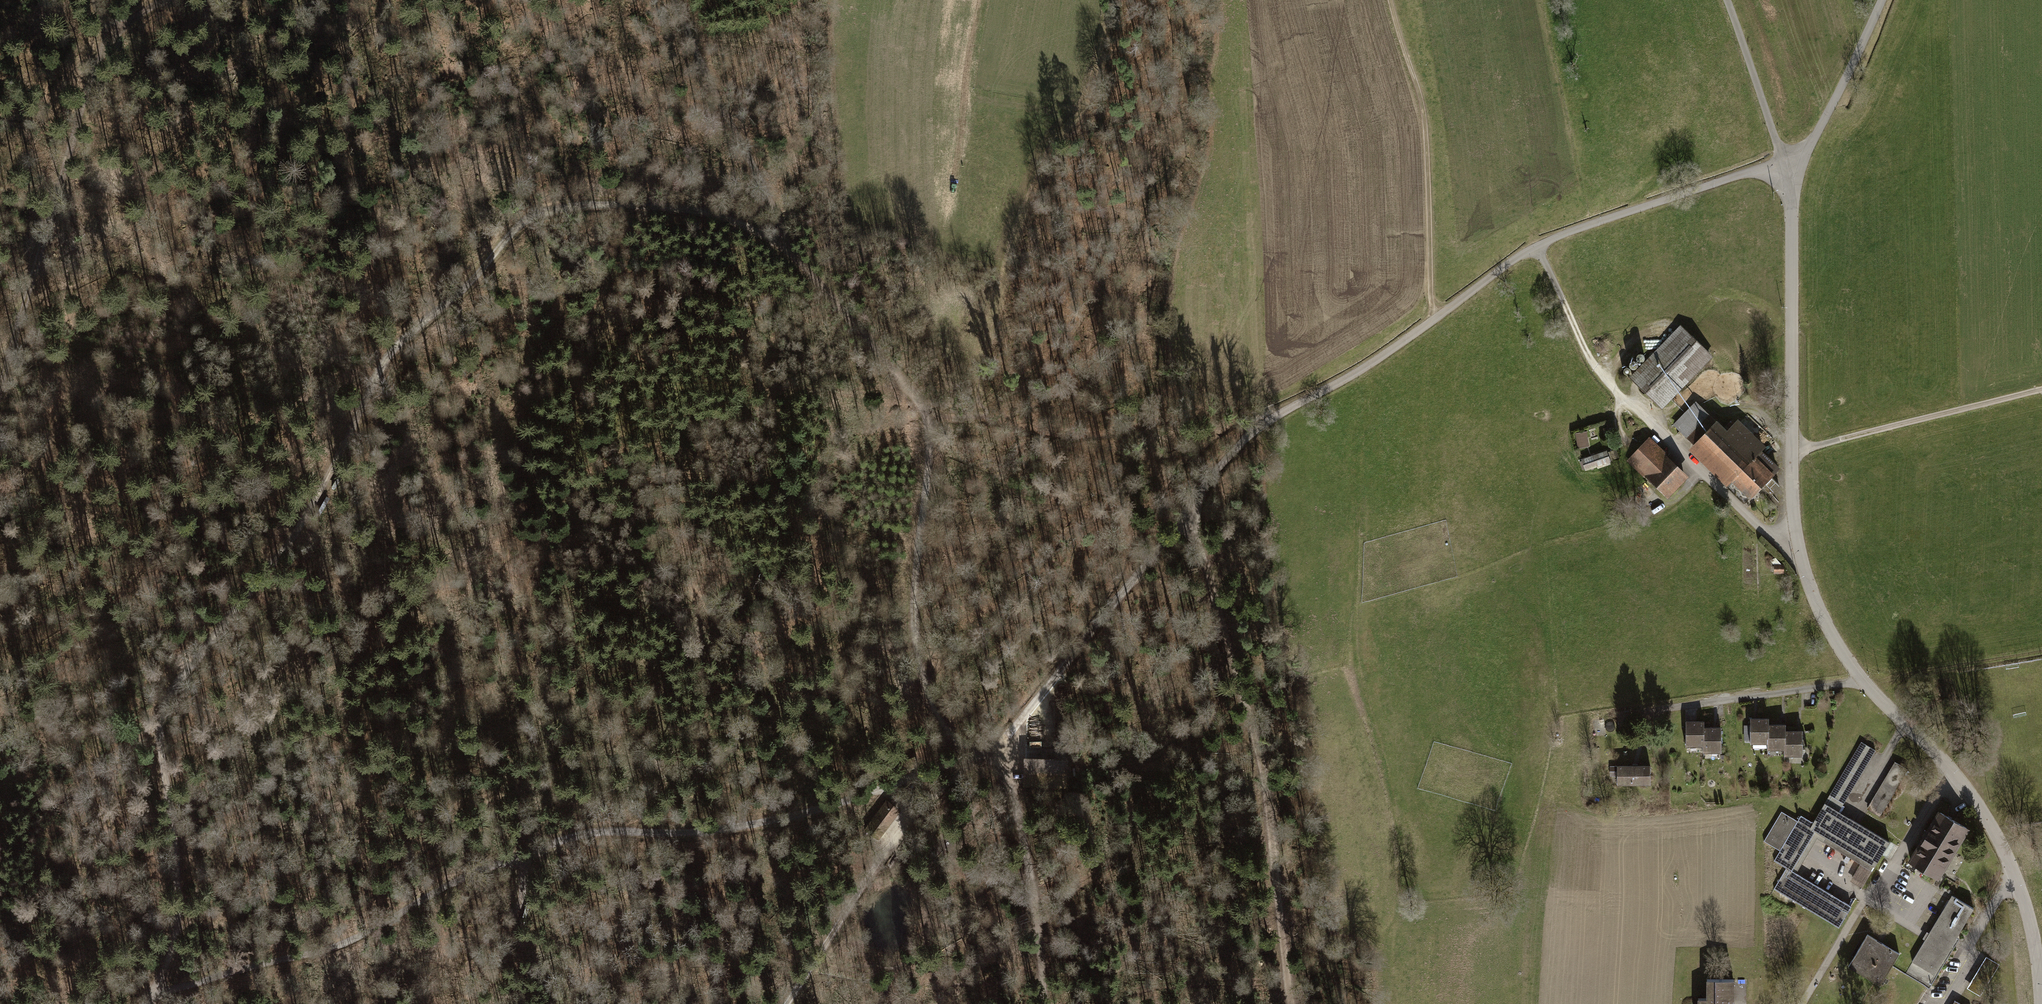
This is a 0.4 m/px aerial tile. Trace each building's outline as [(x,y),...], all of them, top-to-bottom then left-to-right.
[(1681,328),(1631,377),(1665,411),(1715,362),(1681,328)] [(1696,406),(1675,427),(1699,451),(1720,430),(1696,406)] [(1720,430),(1699,451),(1751,503),(1781,471),(1728,420),(1720,430)] [(1588,433),(1578,435),(1580,452),(1591,451),(1588,433)] [(1649,442),(1629,462),(1660,491),(1679,471),(1649,442)] [(1610,456),(1583,462),(1586,475),(1612,469),(1610,456)] [(1784,758),(1802,758),(1802,732),(1798,732),(1785,732),(1785,726),(1781,726),(1768,726),(1768,720),(1755,720),(1750,720),(1750,745),(1768,745),(1768,751),(1784,751),(1784,758)] [(1704,753),(1721,753),(1721,730),(1717,730),(1704,730),(1704,724),(1690,724),(1686,724),(1686,748),(1704,748),(1704,753)] [(1774,889),(1839,928),(1852,906),(1796,873),(1817,839),(1872,871),(1890,842),(1839,812),(1876,750),(1861,741),(1813,822),(1801,815),(1797,820),(1781,811),(1763,841),(1779,851),(1773,861),(1786,868),(1774,889)] [(1034,756),(1024,756),(1023,785),(1067,786),(1068,757),(1034,756)] [(1895,762),(1866,809),(1880,817),(1907,769),(1895,762)] [(1617,785),(1650,785),(1650,766),(1634,766),(1617,766),(1617,785)] [(884,798),(868,826),(882,834),(894,813),(898,806),(884,798)] [(1938,811),(1907,861),(1938,880),(1968,829),(1938,811)] [(1952,896),(1905,974),(1928,987),(1953,946),(1948,942),(1952,936),(1955,938),(1973,908),(1952,896)] [(1867,934),(1848,966),(1880,985),(1899,953),(1867,934)] [(1986,958),(1967,988),(1979,995),(1998,965),(1986,958)] [(1698,1003),(1735,1003),(1735,978),(1707,978),(1707,998),(1698,998),(1698,1003)]
